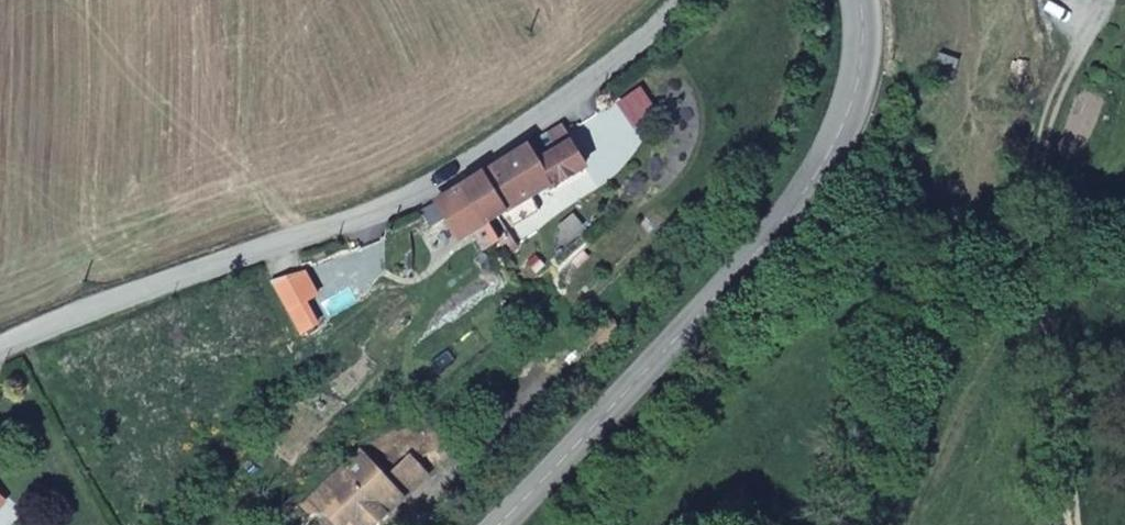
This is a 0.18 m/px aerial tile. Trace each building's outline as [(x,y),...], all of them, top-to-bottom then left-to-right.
[(526,207),(575,172),(559,151),(544,131),(464,190),(493,229),(505,220),(516,232),(536,217),(526,207)] [(493,229),(464,190),(446,203),(449,208),(475,243),(493,229)] [(466,250),(475,243),(449,208),(438,215),(436,231),(452,250),(466,250)] [(483,260),(497,275),(507,266),(495,250),(483,260)] [(407,481),(374,451),(358,469),(340,452),(307,489),(320,503),(306,518),(314,524),(354,524),(364,514),(372,521),(407,481)]
